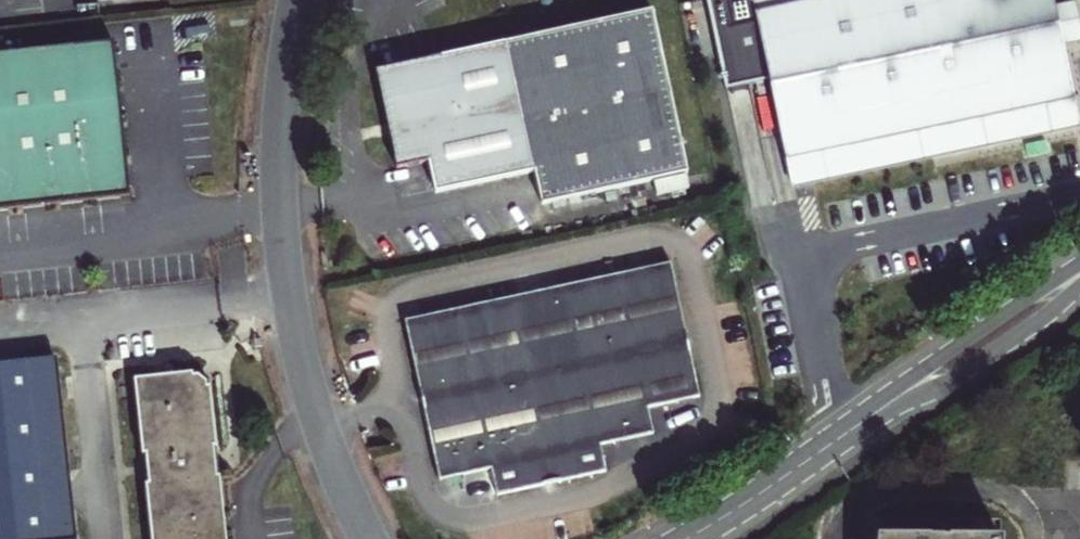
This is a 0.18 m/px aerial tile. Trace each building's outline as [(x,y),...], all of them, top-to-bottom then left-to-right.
[(723,89),(770,80),(792,185),(1075,131),(1049,0),(706,0),(723,89)] [(653,10),(375,71),(398,168),(429,162),(436,193),(535,171),(542,205),(687,174),(653,10)] [(0,54),(0,209),(130,195),(113,41),(0,54)] [(643,412),(695,400),(667,264),(401,323),(435,482),(484,472),(490,499),(600,475),(594,448),(647,436),(643,412)] [(76,511),(74,490),(60,363),(0,369),(0,538),(79,538),(76,511)] [(140,384),(155,538),(229,538),(213,386),(203,378),(140,384)] [(80,398),(78,382),(75,383),(69,384),(71,399),(80,398)] [(86,455),(84,440),(80,440),(75,440),(76,456),(82,456),(86,455)]
